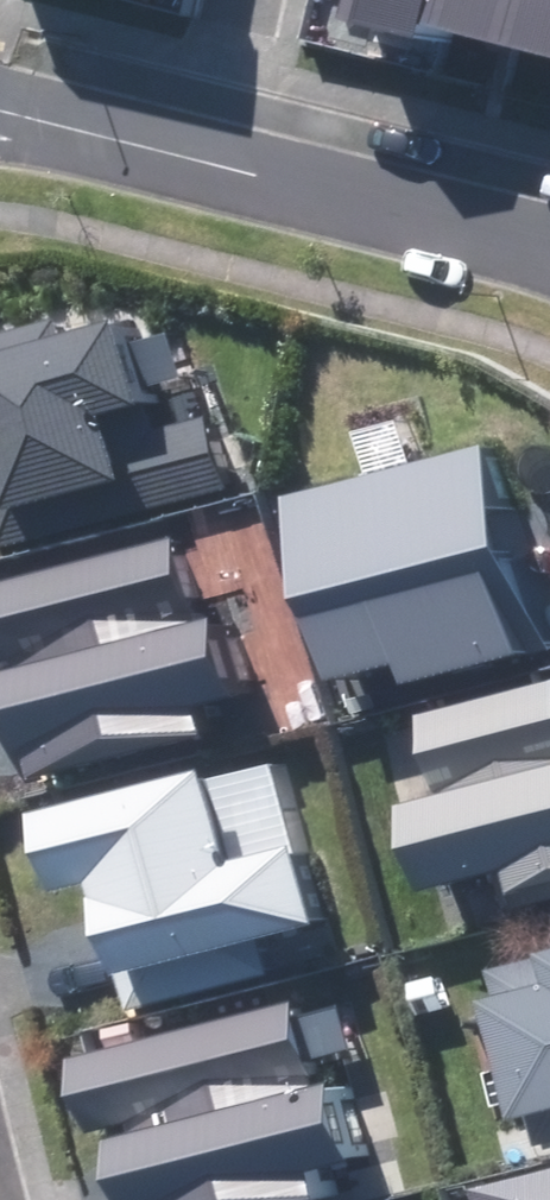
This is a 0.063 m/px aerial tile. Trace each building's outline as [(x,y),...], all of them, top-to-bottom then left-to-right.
[(454,29),(462,0),(373,0),(366,26),(449,48),(454,29)] [(521,47),(533,0),(462,0),(454,29),(521,47)] [(549,55),(549,0),(533,0),(521,47),(549,55)] [(223,489),(203,417),(102,444),(94,412),(130,402),(107,319),(55,333),(51,318),(0,332),(0,550),(223,489)] [(518,568),(483,440),(275,497),(326,679),(390,662),(397,686),(540,647),(518,568)] [(200,731),(194,707),(232,697),(211,615),(188,621),(166,539),(0,582),(0,737),(11,781),(200,731)] [(531,871),(536,892),(549,888),(549,687),(429,718),(450,799),(424,805),(446,893),(531,871)] [(108,972),(124,1009),(264,972),(254,938),(307,924),(287,854),(291,852),(269,763),(197,779),(195,767),(24,811),(45,891),(82,883),(97,933),(108,972)] [(501,969),(545,1143),(549,1142),(549,956),(501,969)] [(308,1196),(297,1163),(341,1152),(322,1080),(300,1085),(279,1003),(64,1059),(81,1128),(108,1122),(112,1133),(102,1136),(116,1185),(120,1199),(291,1199),(308,1196)] [(502,1184),(506,1199),(549,1199),(549,1172),(502,1184)]
